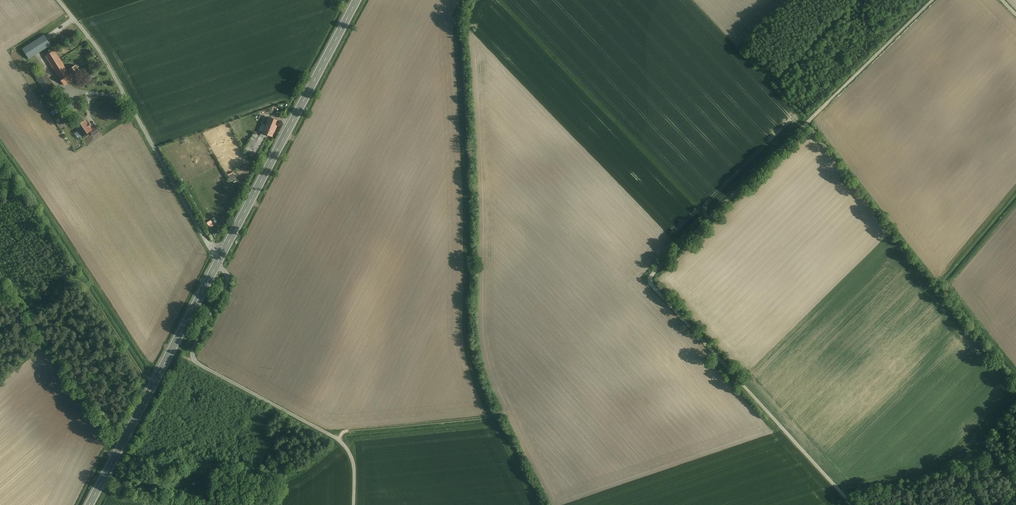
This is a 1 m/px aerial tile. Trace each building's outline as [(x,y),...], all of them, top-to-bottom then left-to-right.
[(44,34),(22,48),(29,59),(50,45),(44,34)] [(67,71),(54,50),(45,56),(58,76),(67,71)] [(67,71),(58,76),(64,85),(74,78),(74,79),(82,74),(76,65),(67,71)] [(55,89),(42,67),(33,73),(46,94),(55,89)] [(71,103),(64,93),(59,96),(66,107),(71,103)] [(76,105),(73,102),(71,103),(66,107),(68,110),(76,105)] [(76,105),(68,110),(70,114),(78,108),(76,105)] [(278,121),(269,117),(266,125),(262,123),(259,130),(263,131),(263,132),(272,136),(278,121)] [(87,124),(85,120),(77,126),(79,129),(78,130),(82,136),(90,131),(91,130),(91,129),(89,127),(90,126),(88,123),(87,124)] [(95,127),(91,129),(91,130),(90,131),(93,136),(99,132),(95,127)] [(257,140),(251,137),(244,149),(248,151),(247,154),(254,158),(266,135),(261,132),(257,140)]
